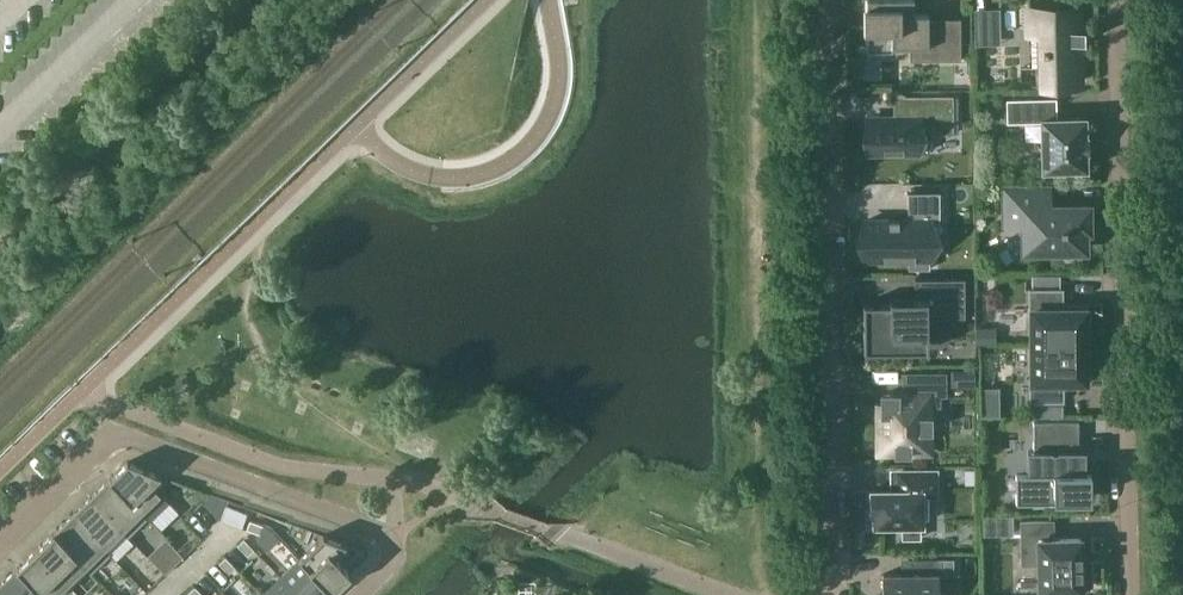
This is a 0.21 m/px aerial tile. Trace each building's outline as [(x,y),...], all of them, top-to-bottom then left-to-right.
[(866,6),(863,6),(864,31),(866,31),(867,46),(867,51),(892,51),(892,46),(929,46),(928,13),(914,13),(914,0),(866,0),(866,6)] [(1029,7),(1030,32),(1045,32),(1045,45),(1043,45),(1043,51),(1045,51),(1045,66),(1036,67),(1037,85),(1072,84),(1072,66),(1078,66),(1077,42),(1084,41),(1084,40),(1077,40),(1077,30),(1084,30),(1084,29),(1078,29),(1077,6),(1029,7)] [(936,60),(962,60),(961,42),(936,42),(936,46),(936,60)] [(868,151),(919,151),(919,133),(953,133),(953,96),(918,96),(918,118),(867,118),(868,151)] [(1086,168),(1085,118),(1056,118),(1055,99),(1008,101),(1008,121),(1042,120),(1043,169),(1086,168)] [(1048,188),(1005,189),(1006,222),(1025,222),(1025,250),(1085,249),(1085,230),(1088,230),(1088,206),(1048,207),(1048,188)] [(909,268),(930,268),(930,221),(941,221),(940,191),(908,191),(908,220),(865,220),(866,258),(909,258),(909,268)] [(882,351),(927,350),(927,317),(965,316),(965,278),(916,278),(916,298),(890,298),(890,303),(864,303),(864,351),(882,351)] [(1033,344),(1089,344),(1089,343),(1085,343),(1085,332),(1090,332),(1090,308),(1080,308),(1080,304),(1063,304),(1063,288),(1030,288),(1030,310),(1032,310),(1033,344)] [(977,344),(991,344),(991,327),(977,327),(977,344)] [(1090,356),(1085,356),(1085,345),(1089,345),(1089,344),(1033,344),(1033,379),(1030,379),(1030,400),(1063,400),(1063,385),(1080,385),(1080,380),(1090,380),(1090,356)] [(903,393),(882,393),(882,410),(879,410),(879,452),(924,451),(924,435),(930,435),(930,410),(928,410),(928,405),(940,404),(940,394),(946,394),(946,372),(903,372),(903,393)] [(1091,471),(1085,471),(1085,449),(1079,449),(1079,420),(1034,421),(1034,449),(1028,449),(1028,471),(1016,471),(1016,500),(1091,500),(1091,471)] [(128,461),(109,478),(148,518),(147,518),(150,521),(169,502),(161,493),(151,483),(161,473),(128,461)] [(965,469),(965,484),(976,484),(976,468),(965,469)] [(890,490),(870,490),(870,510),(874,510),(874,523),(904,523),(904,537),(919,537),(919,523),(922,523),(922,517),(928,517),(928,497),(928,490),(936,490),(936,470),(903,471),(903,483),(890,483),(890,490)] [(109,478),(91,496),(123,530),(129,536),(147,518),(148,518),(109,478)] [(214,493),(207,500),(222,516),(227,505),(230,499),(214,493)] [(91,496),(72,514),(111,554),(117,560),(135,542),(129,536),(123,530),(91,496)] [(242,527),(247,512),(227,505),(222,516),(221,519),(242,527)] [(91,573),(111,554),(72,514),(54,532),(86,565),(85,566),(91,573)] [(1038,589),(1081,589),(1081,537),(1053,537),(1053,519),(1021,519),(1022,562),(1038,562),(1038,589)] [(247,528),(260,533),(263,525),(250,520),(247,528)] [(54,532),(35,550),(68,583),(85,566),(86,565),(54,532)] [(299,557),(331,590),(351,571),(334,553),(345,542),(324,533),(318,538),(299,557)] [(243,536),(237,542),(247,553),(253,546),(243,536)] [(156,547),(173,566),(184,556),(166,537),(156,547)] [(17,568),(43,594),(56,594),(68,583),(35,550),(17,568)] [(218,560),(228,571),(235,564),(225,554),(218,560)] [(301,594),(326,594),(331,590),(299,557),(281,575),(301,594)] [(883,573),(884,594),(938,594),(938,575),(941,575),(954,575),(954,557),(941,557),(910,557),(910,573),(883,573)] [(0,584),(0,588),(7,594),(43,594),(17,568),(0,584)] [(281,575),(262,592),(265,594),(301,594),(281,575)] [(189,592),(192,594),(205,594),(195,585),(189,592)]
